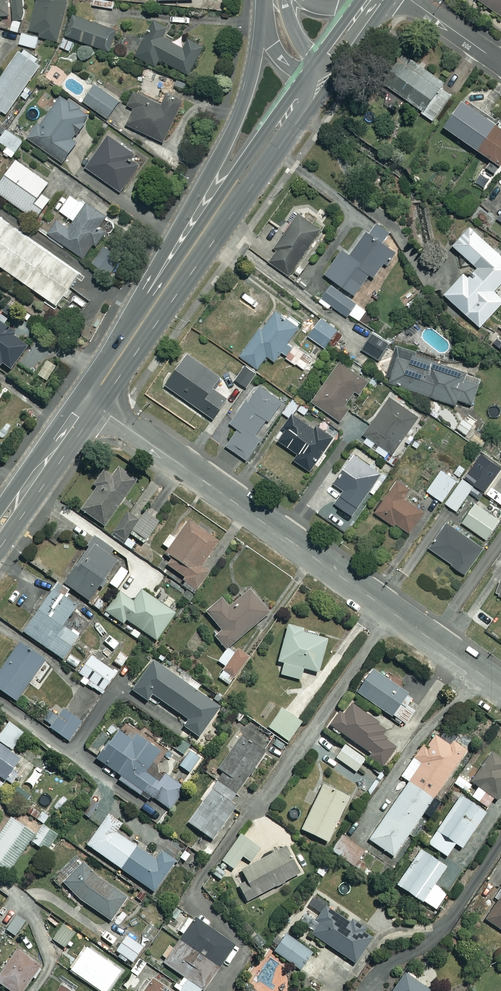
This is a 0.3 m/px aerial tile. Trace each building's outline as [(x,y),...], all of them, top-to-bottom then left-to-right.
[(11,20),(22,19),(22,0),(10,0),(11,20)] [(67,0),(35,0),(35,2),(26,32),(54,41),(67,0)] [(100,0),(96,0),(93,15),(109,18),(112,2),(100,0)] [(500,18),(500,0),(475,0),(500,18)] [(115,31),(72,15),(64,35),(107,51),(115,31)] [(147,27),(136,57),(188,78),(200,48),(147,27)] [(39,37),(22,33),(19,44),(36,49),(39,37)] [(72,42),(62,38),(58,48),(69,51),(72,42)] [(18,51),(0,77),(0,111),(5,114),(39,65),(18,51)] [(408,57),(385,88),(432,122),(454,91),(408,57)] [(157,71),(146,66),(141,77),(152,82),(157,71)] [(131,75),(118,67),(112,75),(126,84),(131,75)] [(119,101),(94,84),(83,101),(107,118),(119,101)] [(161,106),(132,93),(126,106),(134,109),(126,126),(161,142),(180,101),(166,94),(161,106)] [(88,116),(60,95),(28,139),(61,163),(76,142),(71,139),(88,116)] [(461,100),(442,126),(498,166),(500,163),(500,128),(461,100)] [(6,129),(0,137),(0,141),(7,145),(2,152),(11,158),(23,140),(6,129)] [(134,155),(108,136),(85,167),(120,193),(137,169),(128,163),(134,155)] [(14,160),(0,180),(0,194),(35,219),(49,200),(40,193),(47,184),(14,160)] [(482,204),(500,218),(500,177),(482,204)] [(84,205),(71,196),(46,231),(83,257),(93,243),(96,245),(113,222),(86,202),(84,205)] [(289,278),(321,227),(297,212),(265,263),(289,278)] [(0,217),(0,263),(57,303),(79,272),(0,217)] [(469,226),(452,245),(475,267),(466,277),(463,273),(443,294),(452,302),(446,308),(456,318),(462,311),(478,327),(500,303),(500,299),(492,291),(500,282),(500,257),(469,226)] [(364,328),(373,315),(351,300),(368,274),(373,277),(391,250),(364,233),(349,256),(341,250),(324,276),(331,281),(320,298),(364,328)] [(124,261),(105,246),(93,263),(111,278),(124,261)] [(274,362),(280,353),(307,372),(316,360),(290,341),(300,326),(273,306),(238,355),(259,370),(267,358),(274,362)] [(0,313),(0,366),(9,372),(29,343),(4,326),(9,319),(0,313)] [(337,330),(321,318),(308,336),(324,348),(337,330)] [(392,345),(371,333),(361,350),(382,362),(392,345)] [(480,378),(398,349),(386,381),(455,405),(457,399),(471,404),(480,378)] [(219,377),(186,354),(164,384),(212,418),(226,398),(211,388),(219,377)] [(367,382),(338,362),(311,402),(340,422),(350,407),(345,404),(354,391),(359,394),(367,382)] [(255,373),(243,367),(235,381),(246,388),(255,373)] [(281,402),(258,385),(231,424),(237,429),(225,445),(245,460),(260,439),(254,435),(266,419),(268,420),(281,402)] [(418,417),(389,397),(363,435),(391,455),(418,417)] [(319,430),(293,412),(282,428),(285,430),(277,441),(296,454),(292,460),(308,471),(336,431),(324,423),(319,430)] [(379,473),(352,454),(333,483),(343,490),(333,504),(351,515),(379,473)] [(500,469),(480,455),(464,478),(484,492),(500,469)] [(136,479),(111,460),(94,483),(97,486),(81,508),(102,524),(136,479)] [(470,490),(440,470),(426,491),(456,511),(470,490)] [(411,487),(398,478),(374,512),(393,526),(395,523),(408,533),(423,512),(403,498),(411,487)] [(500,517),(476,500),(461,522),(485,539),(500,517)] [(139,521),(122,509),(106,531),(123,543),(130,533),(144,543),(163,517),(149,507),(139,521)] [(218,540),(188,519),(174,539),(169,535),(162,544),(168,548),(165,552),(173,557),(168,565),(186,578),(182,584),(195,593),(210,572),(200,565),(218,540)] [(482,549),(447,524),(429,549),(464,574),(482,549)] [(113,548),(94,536),(63,581),(89,599),(116,559),(109,554),(113,548)] [(76,603),(51,586),(21,630),(62,657),(79,634),(63,623),(76,603)] [(214,635),(226,649),(218,661),(225,666),(218,677),(230,684),(247,656),(230,645),(269,611),(250,589),(230,606),(222,597),(206,611),(222,629),(214,635)] [(134,601),(118,590),(105,611),(123,622),(125,618),(156,639),(174,612),(141,590),(134,601)] [(318,671),(328,635),(288,624),(278,660),(284,662),(281,673),(300,679),(303,667),(318,671)] [(117,640),(109,636),(98,652),(106,657),(117,640)] [(19,642),(0,670),(0,688),(16,700),(44,659),(19,642)] [(78,672),(88,679),(85,683),(101,694),(116,672),(91,654),(78,672)] [(181,678),(152,658),(131,688),(147,700),(152,693),(188,718),(183,725),(199,736),(220,706),(195,689),(199,684),(184,674),(181,678)] [(414,697),(372,668),(356,691),(404,725),(415,710),(408,706),(414,697)] [(301,721),(281,707),(268,726),(288,740),(301,721)] [(82,721),(64,708),(51,727),(69,740),(82,721)] [(160,748),(122,722),(97,758),(121,774),(118,778),(140,794),(143,790),(169,808),(184,787),(166,774),(160,781),(145,771),(160,748)] [(394,855),(466,748),(434,726),(401,775),(408,780),(369,839),(394,855)] [(265,751),(242,735),(218,769),(222,772),(188,821),(213,838),(238,803),(232,799),(265,751)] [(401,749),(387,738),(372,757),(386,768),(401,749)] [(0,742),(0,774),(11,782),(19,772),(12,767),(19,757),(0,742)] [(365,758),(345,744),(336,757),(356,771),(365,758)] [(490,752),(475,771),(468,766),(462,773),(478,786),(471,795),(478,800),(486,791),(496,798),(500,791),(500,760),(490,752)] [(349,795),(323,783),(302,828),(327,840),(349,795)] [(486,811),(460,794),(428,843),(447,855),(455,842),(462,847),(486,811)] [(121,822),(108,813),(87,843),(154,890),(175,860),(162,850),(155,859),(115,831),(121,822)] [(12,816),(0,832),(0,865),(8,871),(30,839),(46,850),(58,833),(43,822),(36,833),(12,816)] [(252,841),(240,833),(222,859),(233,867),(252,841)] [(299,872),(284,845),(241,869),(247,880),(238,885),(247,901),(299,872)] [(446,864),(421,847),(397,884),(436,909),(447,891),(434,883),(446,864)] [(314,871),(306,856),(299,860),(307,875),(314,871)] [(125,897),(80,862),(63,884),(108,919),(125,897)] [(327,902),(316,895),(309,905),(323,914),(311,932),(355,962),(372,936),(325,905),(327,902)] [(485,919),(500,929),(500,895),(485,919)] [(177,990),(201,990),(235,943),(179,904),(162,929),(179,940),(164,962),(183,976),(174,989),(177,990)] [(25,922),(16,914),(5,927),(14,935),(25,922)] [(312,952),(283,931),(271,947),(300,968),(312,952)] [(143,946),(126,934),(116,949),(133,961),(143,946)] [(87,947),(71,969),(102,990),(109,990),(122,972),(87,947)] [(17,948),(0,972),(0,982),(12,990),(21,990),(40,964),(17,948)] [(405,973),(392,990),(432,990),(405,973)] [(174,989),(154,975),(143,990),(177,990),(174,989)]
